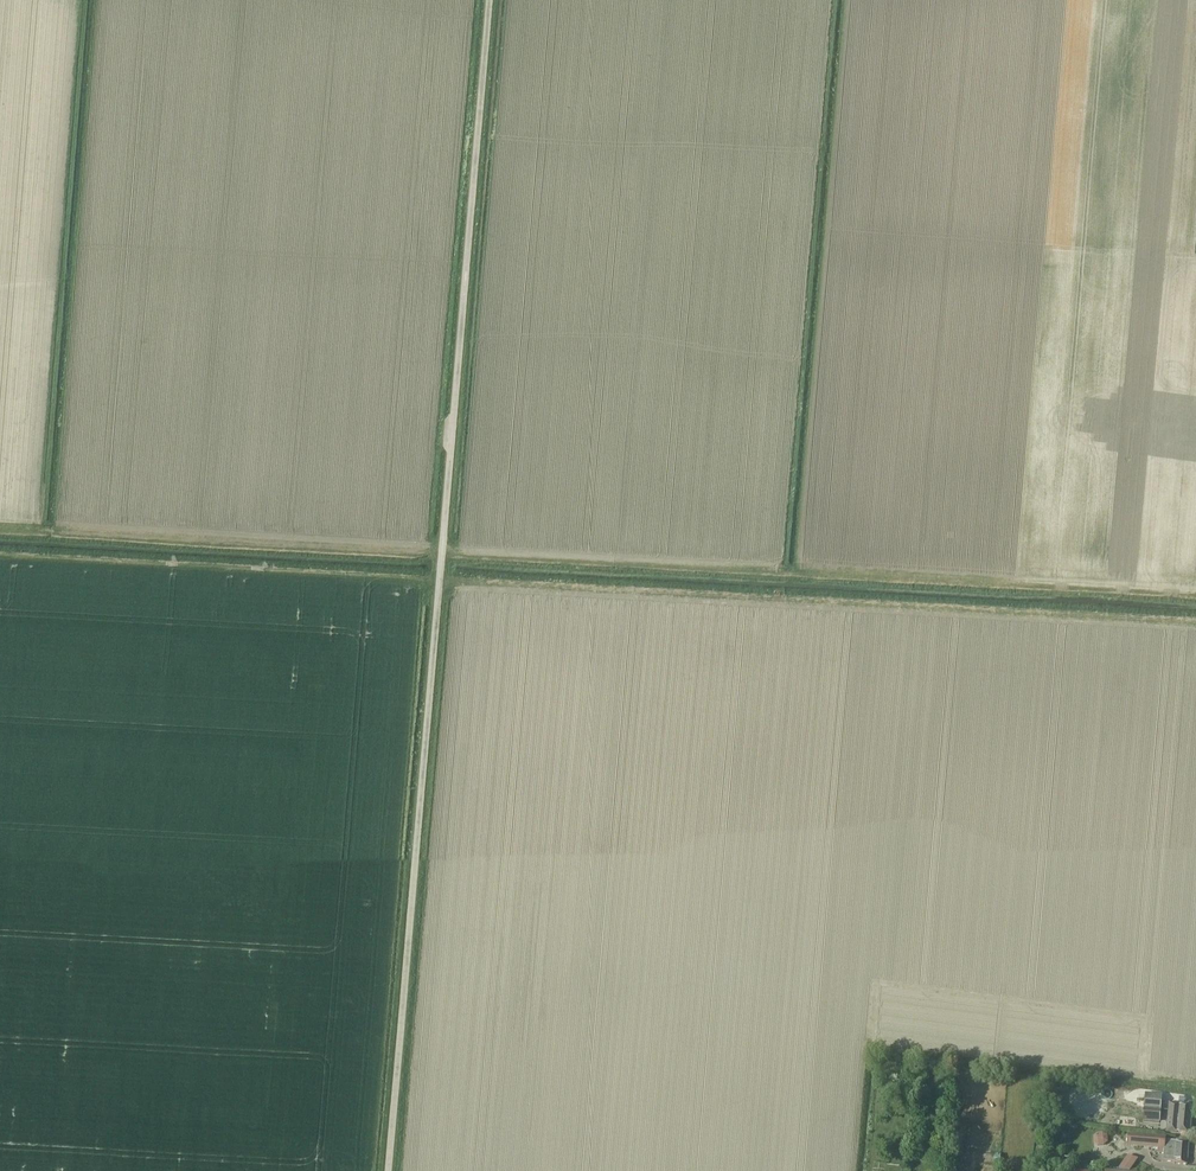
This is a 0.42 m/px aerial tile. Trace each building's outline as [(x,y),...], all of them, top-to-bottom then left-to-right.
[(1189,1133),(1192,1106),(1170,1104),(1168,1131),(1189,1133)] [(1159,1122),(1161,1108),(1144,1107),(1143,1121),(1159,1122)] [(1107,1136),(1102,1133),(1097,1133),(1092,1137),(1093,1143),(1098,1146),(1103,1146),(1108,1142),(1107,1136)] [(1174,1163),(1174,1164),(1187,1165),(1188,1142),(1176,1140),(1176,1142),(1165,1141),(1165,1138),(1127,1135),(1126,1146),(1157,1149),(1157,1153),(1163,1153),(1162,1162),(1174,1163)]
